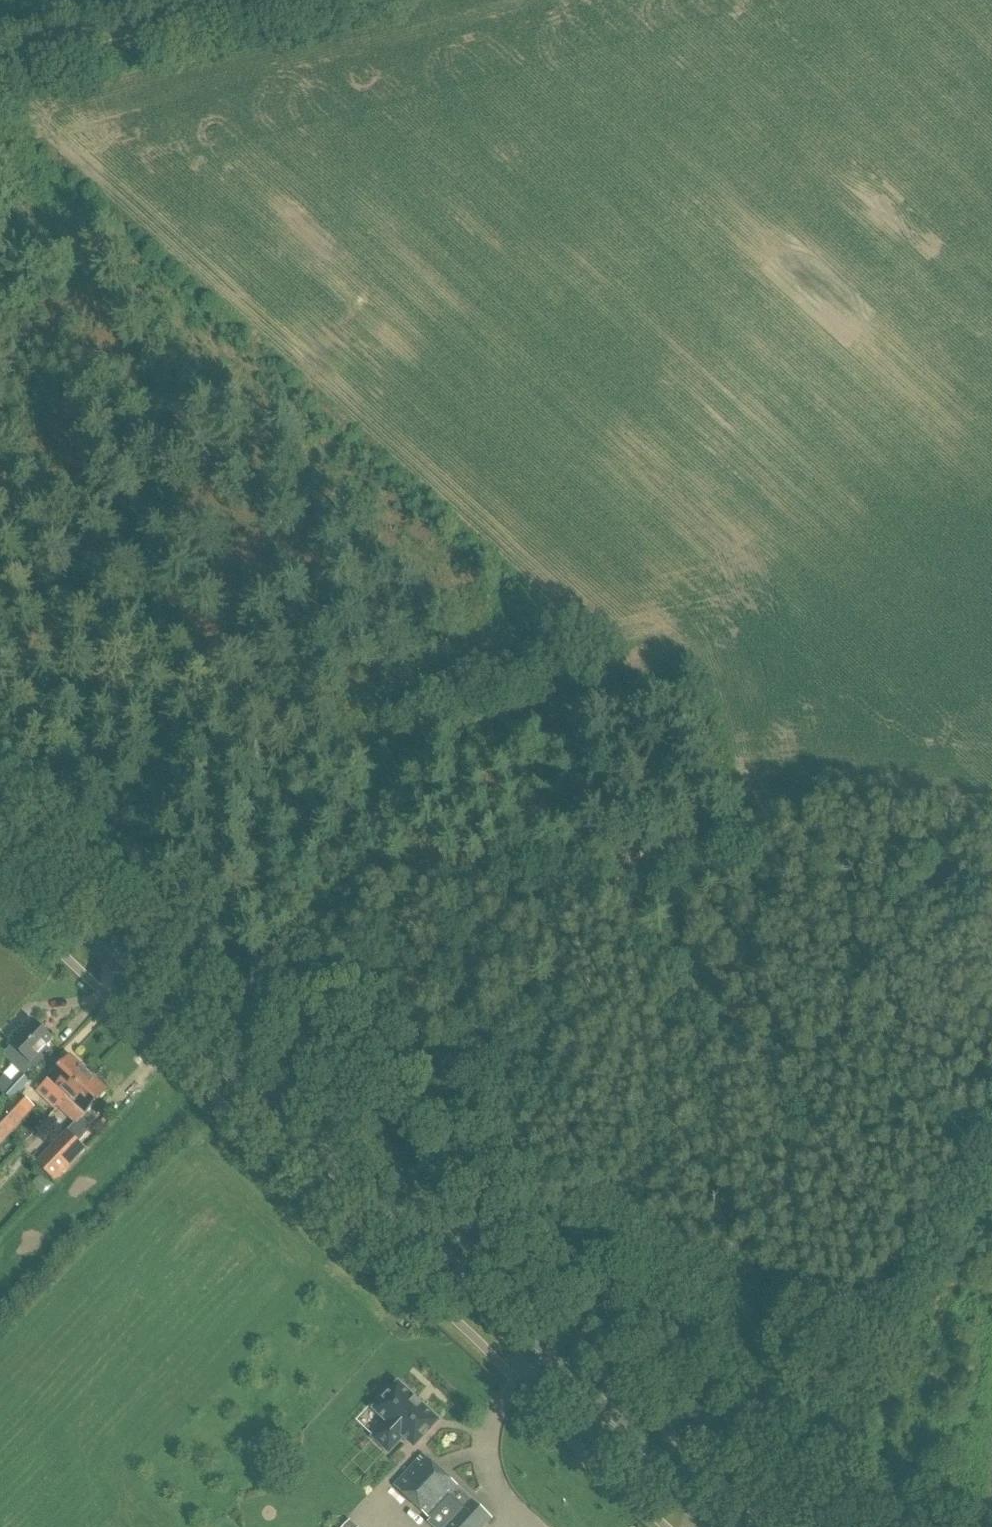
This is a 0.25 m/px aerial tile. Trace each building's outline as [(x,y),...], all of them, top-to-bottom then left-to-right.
[(37,1024),(35,1022),(14,1045),(3,1056),(21,1074),(28,1080),(53,1053),(47,1047),(53,1040),(46,1033),(47,1030),(40,1023),(37,1024)] [(62,1103),(89,1074),(70,1057),(44,1085),(62,1103)] [(28,1080),(21,1074),(3,1092),(12,1101),(20,1094),(30,1082),(28,1080)] [(63,1103),(59,1107),(77,1124),(107,1091),(89,1074),(62,1103),(63,1103)] [(0,1115),(0,1126),(6,1132),(19,1118),(7,1107),(0,1115)] [(56,1183),(88,1149),(68,1130),(36,1164),(56,1183)] [(45,1179),(36,1189),(42,1195),(51,1185),(45,1179)] [(442,1422),(399,1382),(391,1390),(388,1388),(377,1399),(380,1402),(372,1411),(385,1423),(371,1438),(390,1456),(404,1440),(415,1451),(442,1422)] [(429,1526),(443,1526),(470,1498),(424,1456),(394,1486),(429,1520),(426,1524),(429,1526)] [(469,1499),(443,1526),(484,1526),(491,1520),(469,1499)]
